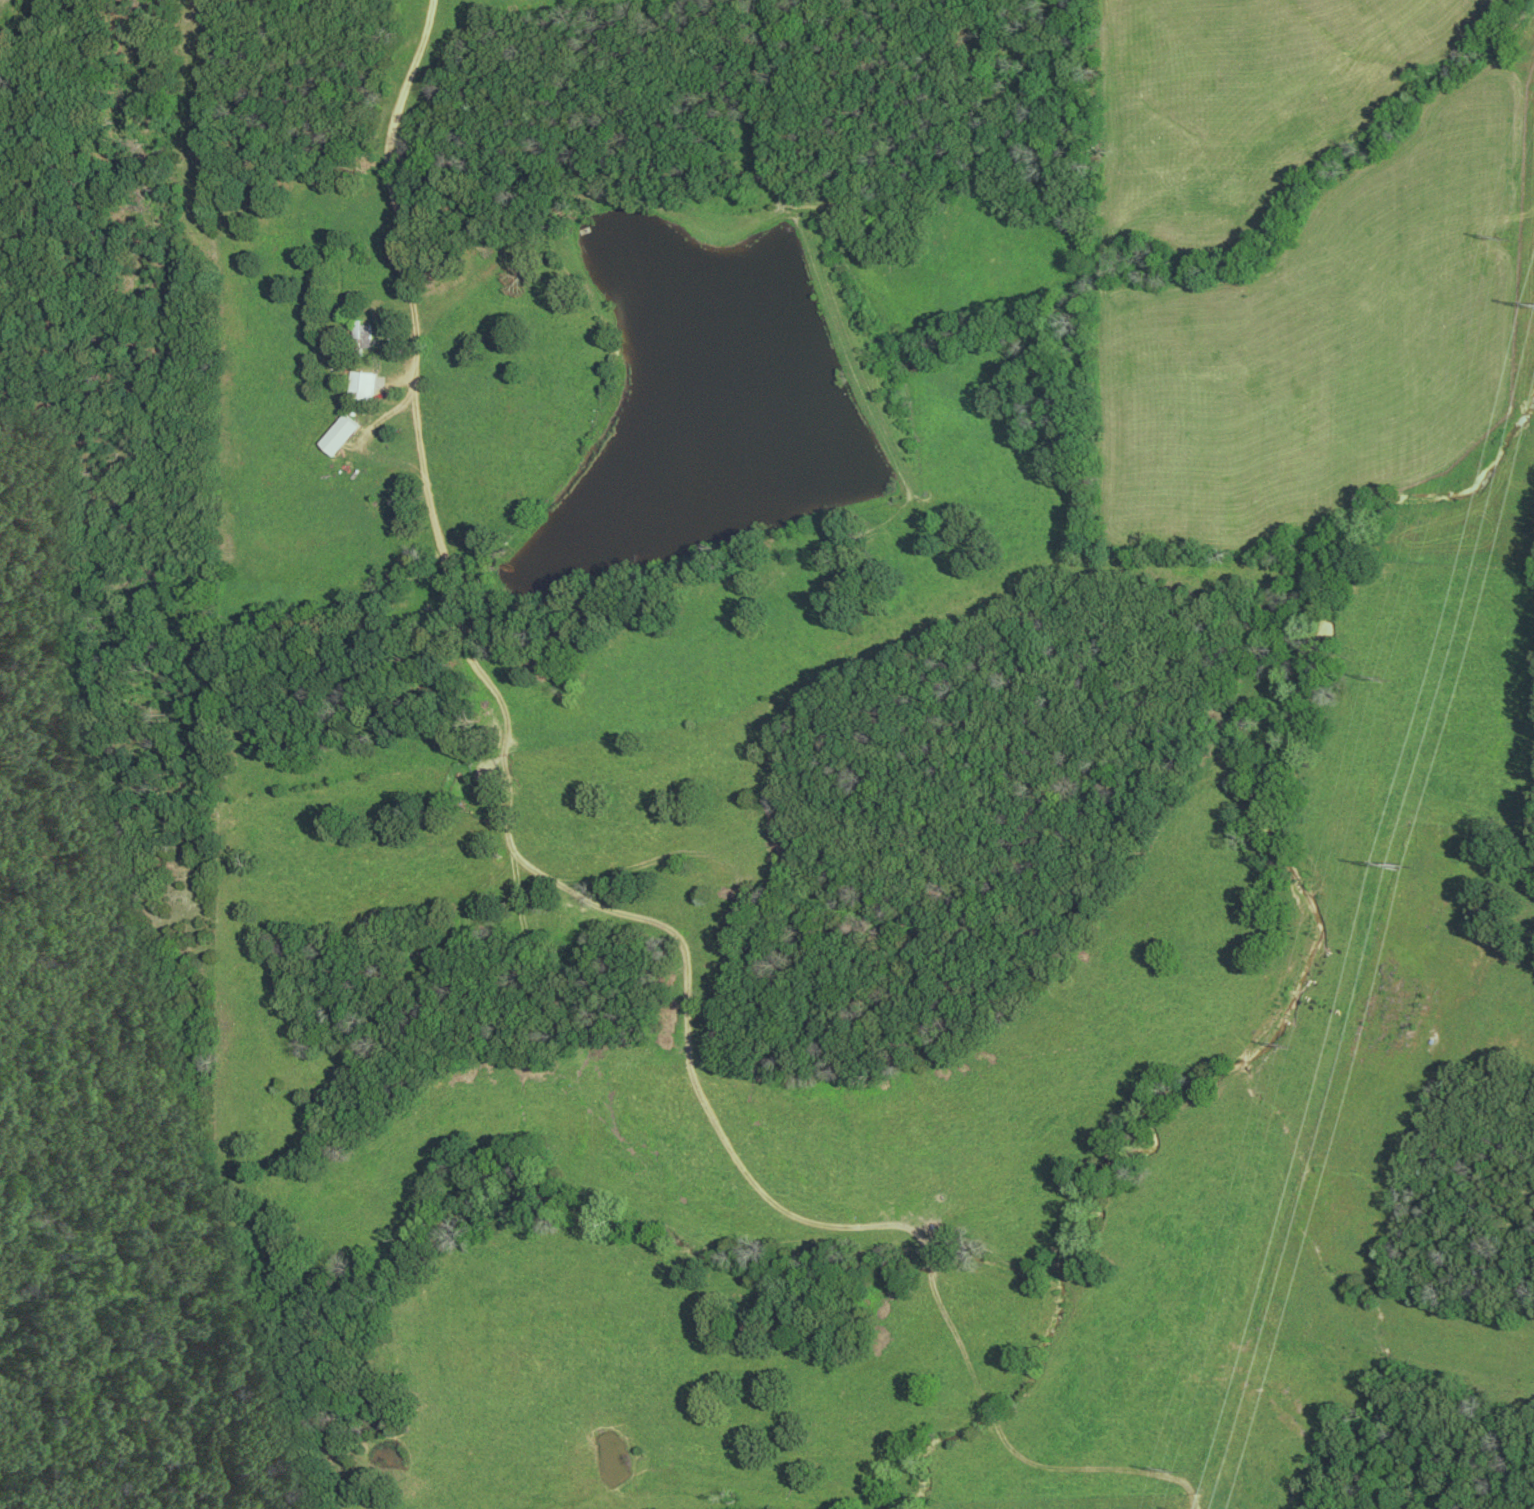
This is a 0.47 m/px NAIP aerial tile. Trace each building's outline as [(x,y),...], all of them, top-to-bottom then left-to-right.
[(351,321),(351,350),(370,350),(370,321),(351,321)] [(345,399),(370,402),(373,374),(349,371),(345,399)] [(358,427),(343,414),(316,442),(331,456),(358,427)]
